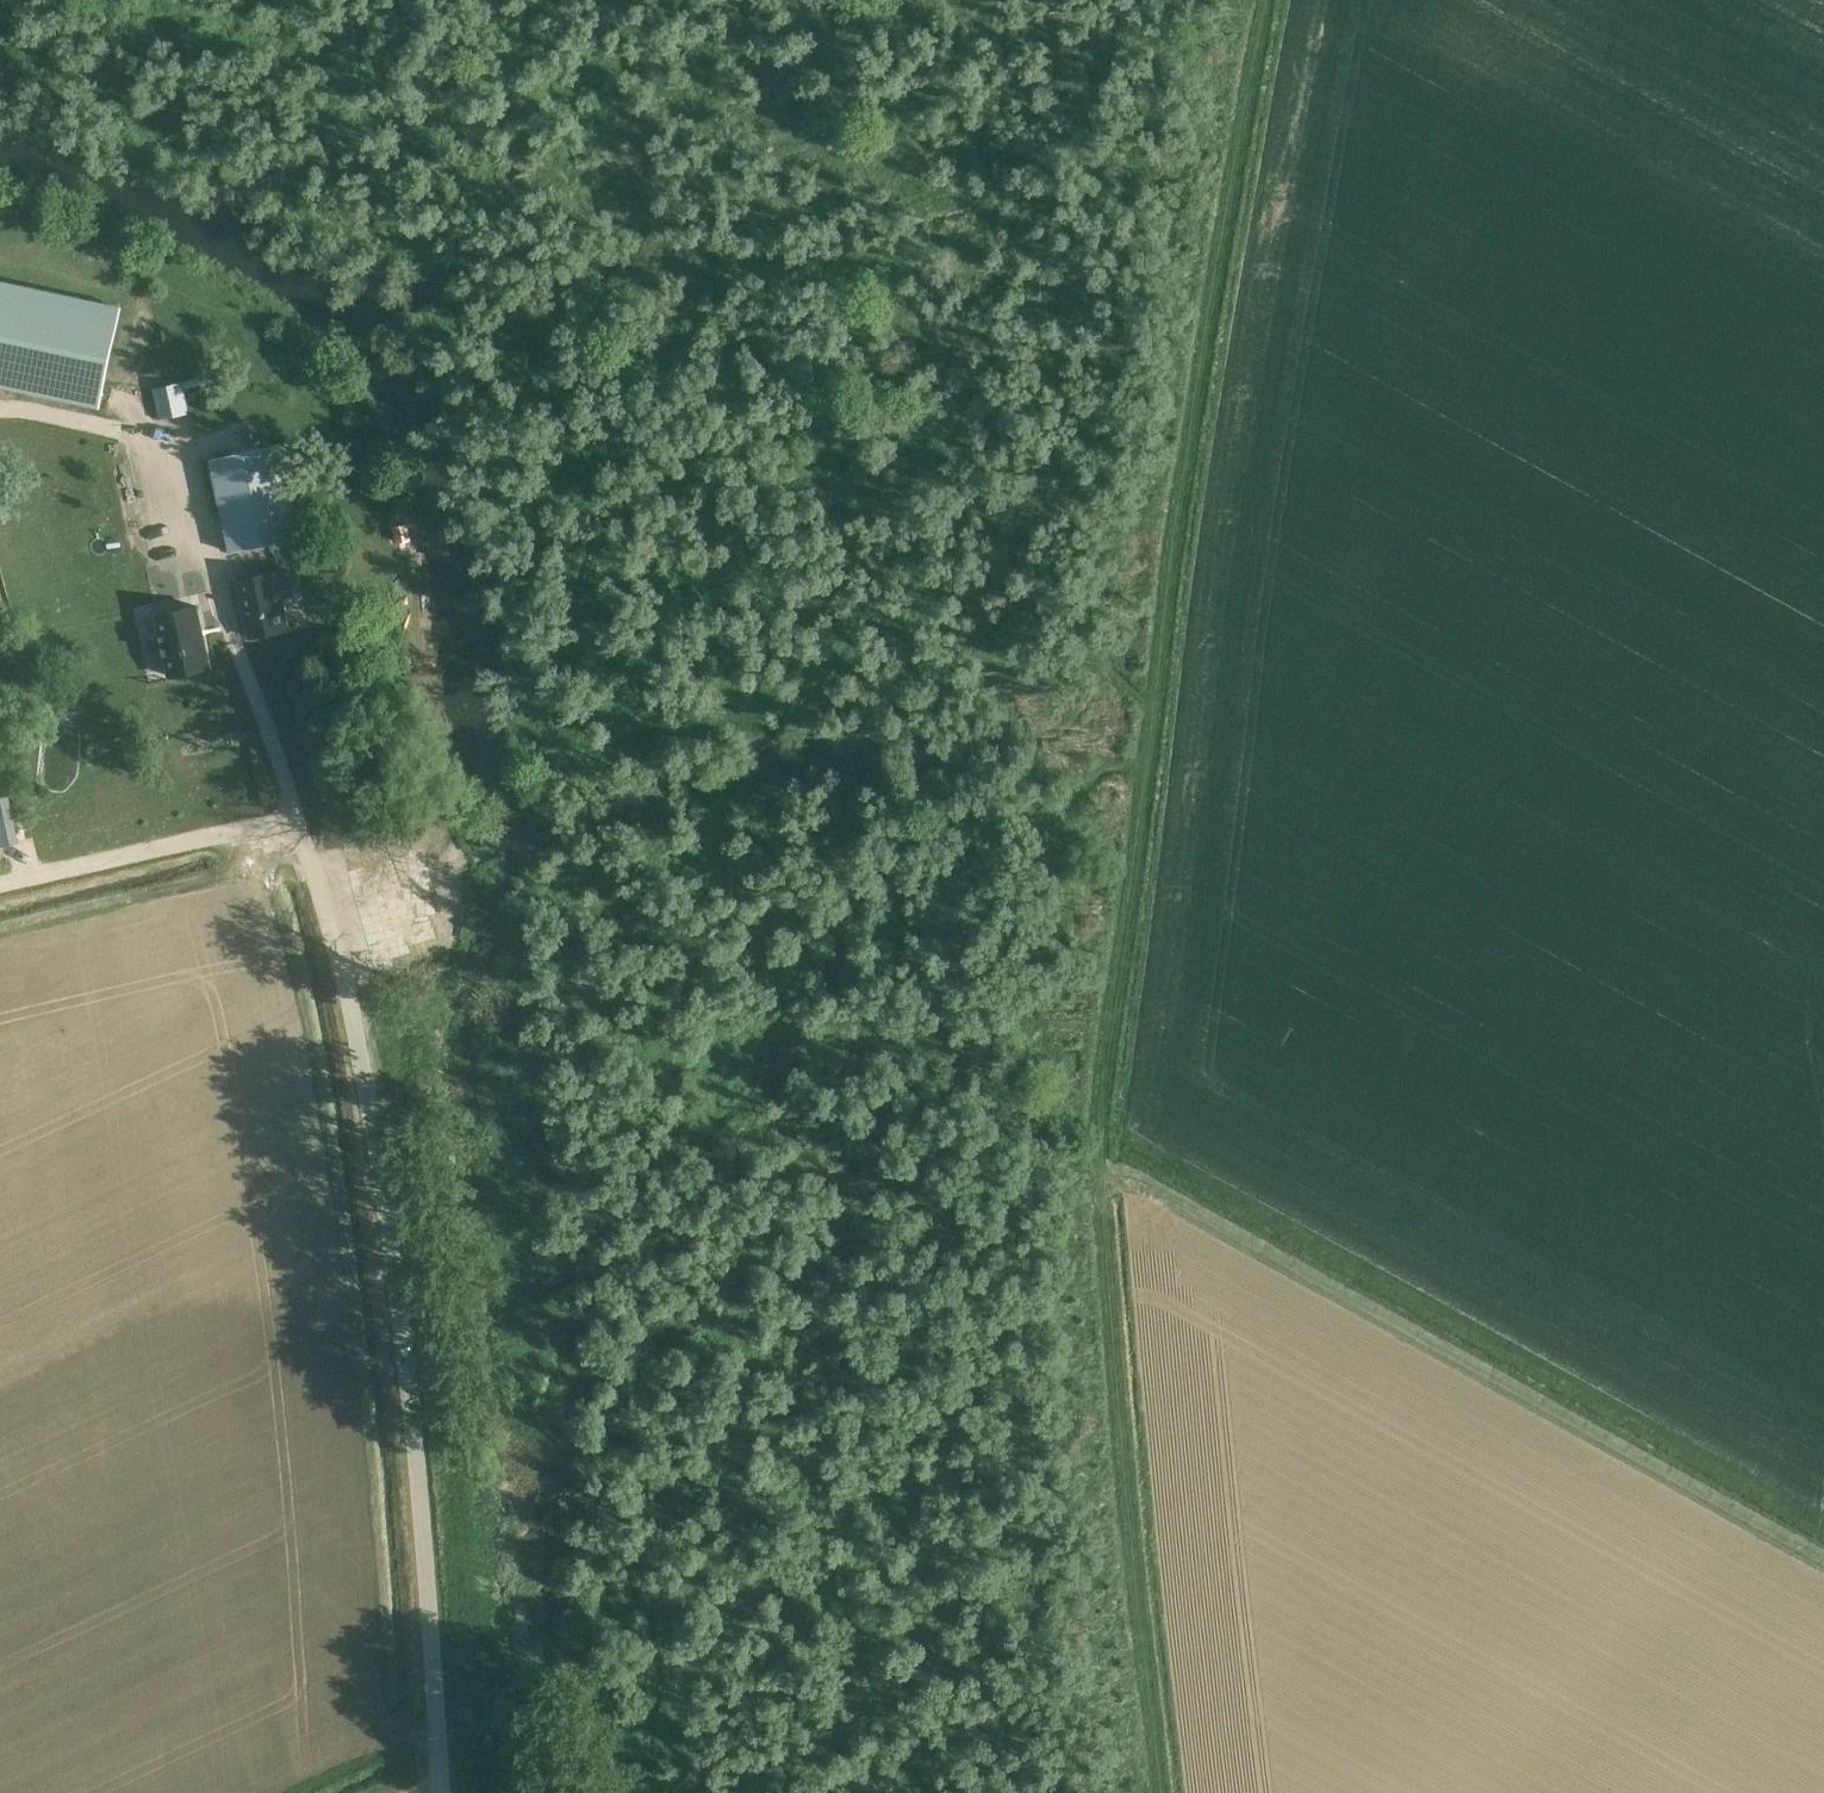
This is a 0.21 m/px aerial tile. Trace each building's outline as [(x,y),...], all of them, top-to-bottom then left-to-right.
[(98,407),(101,408),(106,385),(123,306),(0,280),(0,386),(98,407)] [(190,413),(183,383),(154,390),(161,420),(190,413)] [(282,443),(210,459),(231,553),(302,537),(282,443)] [(409,524),(393,527),(396,544),(412,540),(409,524)] [(316,548),(301,552),(305,570),(321,567),(316,548)] [(288,569),(237,580),(250,637),(289,629),(282,596),(285,590),(292,588),(288,569)] [(198,606),(157,615),(170,676),(211,667),(198,606)]
